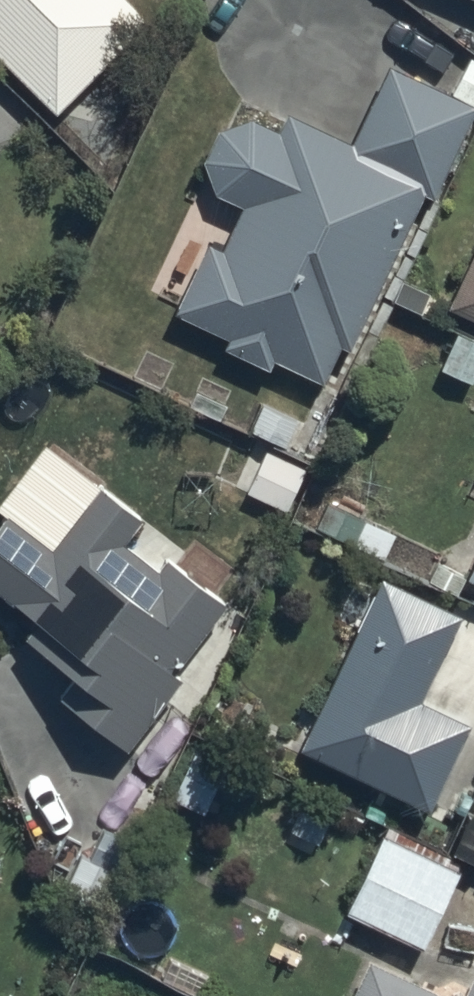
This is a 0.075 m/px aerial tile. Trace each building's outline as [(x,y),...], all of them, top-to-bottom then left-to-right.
[(53,110),(148,16),(132,0),(0,0),(0,56),(53,110)] [(471,103),(473,104),(473,58),(463,53),(445,91),(383,62),(347,140),(281,110),(273,128),(243,114),(214,126),(200,158),(210,188),(239,201),(218,246),(203,239),(171,310),(226,335),(222,344),(265,364),(269,355),(320,378),(336,342),(345,347),(418,188),(430,194),(471,103)] [(447,302),(473,315),(473,247),(447,302)] [(125,746),(180,674),(172,669),(224,602),(165,556),(157,567),(121,539),(141,514),(44,438),(0,495),(0,508),(2,510),(0,513),(0,589),(36,617),(24,633),(73,671),(56,692),(125,746)] [(324,494),(311,525),(381,554),(391,529),(365,518),(367,512),(324,494)] [(425,578),(455,591),(462,574),(473,579),(473,543),(462,570),(434,559),(425,578)] [(457,611),(377,574),(297,747),(423,805),(464,718),(417,696),(457,611)] [(194,744),(170,791),(202,807),(226,760),(194,744)] [(455,866),(379,831),(342,911),(419,945),(455,866)] [(344,995),(445,995),(363,957),(344,995)] [(468,971),(456,995),(473,995),(473,973),(468,971)]
